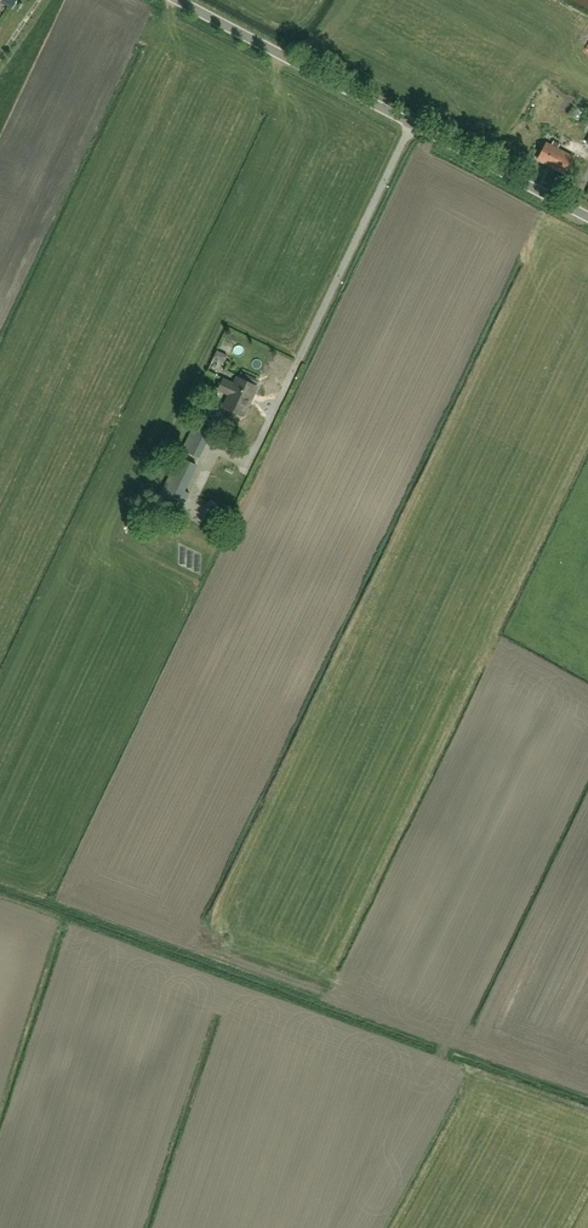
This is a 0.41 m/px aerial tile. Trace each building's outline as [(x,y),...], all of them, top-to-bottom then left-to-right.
[(554,141),(551,145),(546,142),(538,159),(564,173),(573,157),(558,148),(560,144),(554,141)] [(224,406),(244,415),(256,385),(236,377),(233,384),(222,379),(218,389),(229,394),(224,406)] [(184,448),(198,455),(208,433),(194,426),(184,448)] [(220,450),(223,444),(212,439),(209,445),(220,450)] [(186,491),(166,481),(153,506),(178,518),(190,493),(186,491)]
